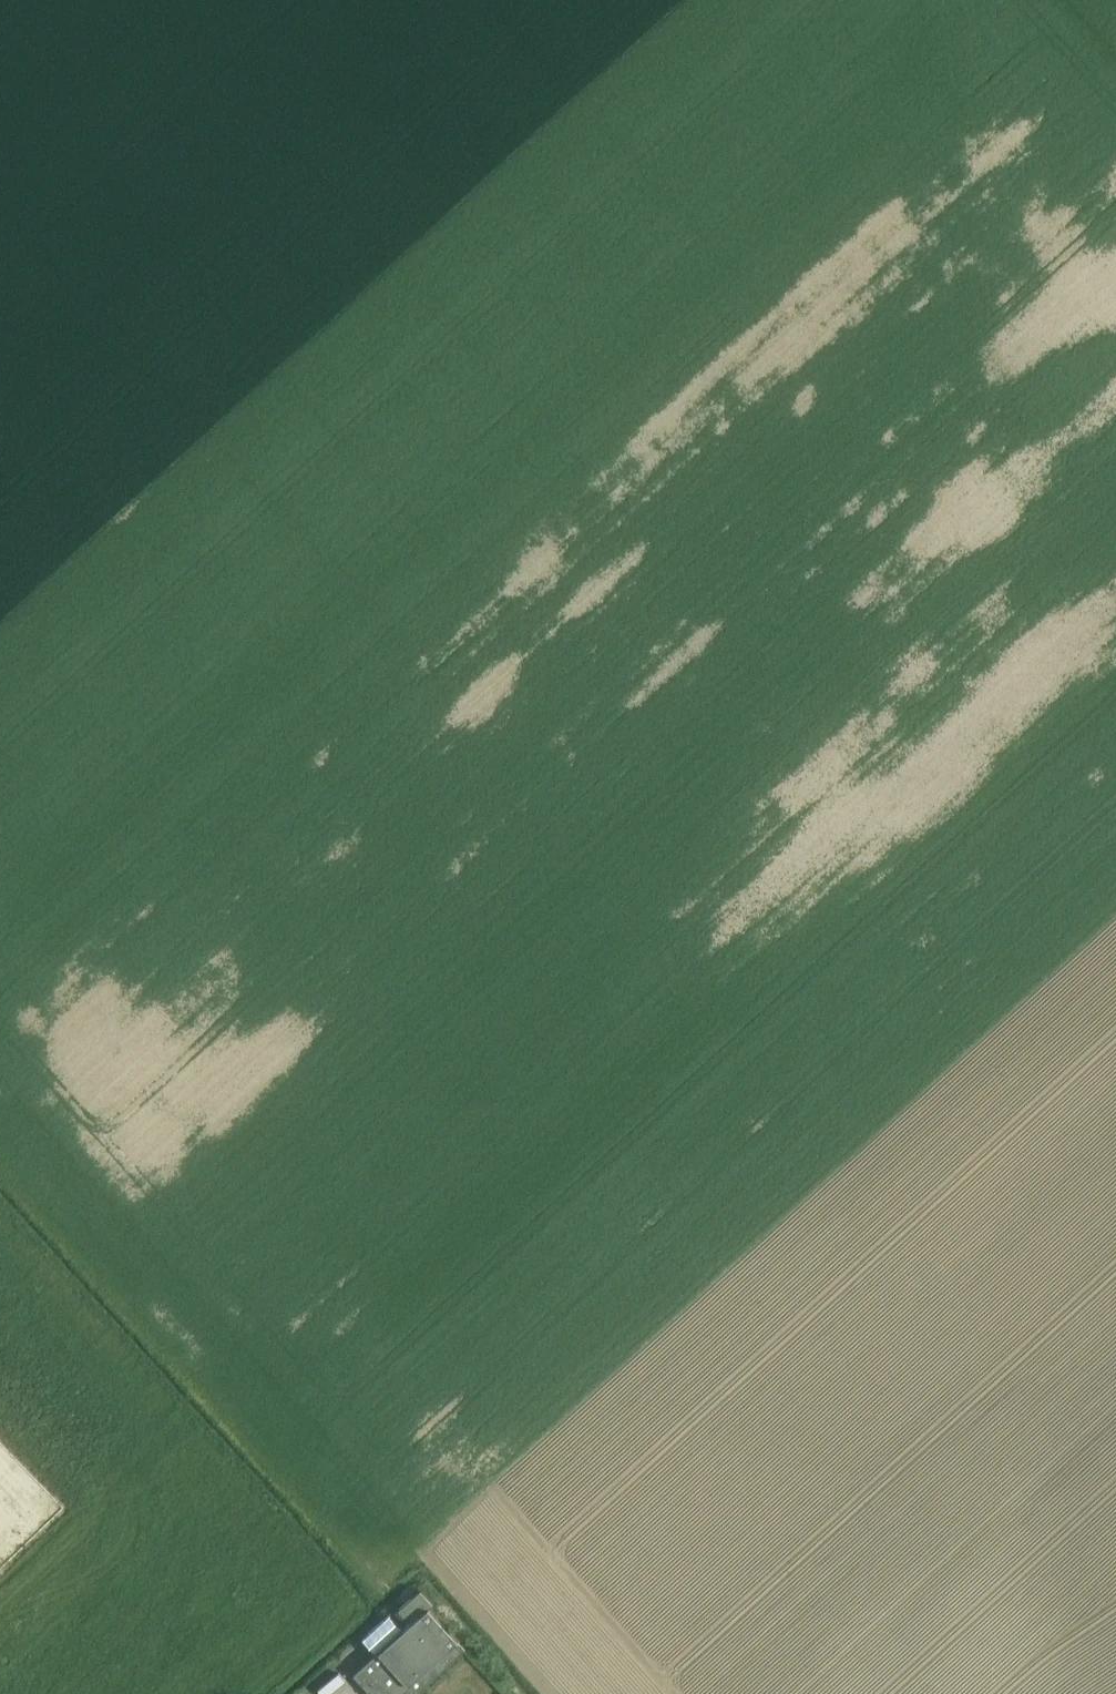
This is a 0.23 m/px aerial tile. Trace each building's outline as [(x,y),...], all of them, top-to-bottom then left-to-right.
[(353,1673),(357,1678),(371,1693),(414,1693),(457,1656),(465,1649),(466,1648),(427,1606),(431,1603),(419,1590),(398,1608),(410,1621),(353,1673)]
